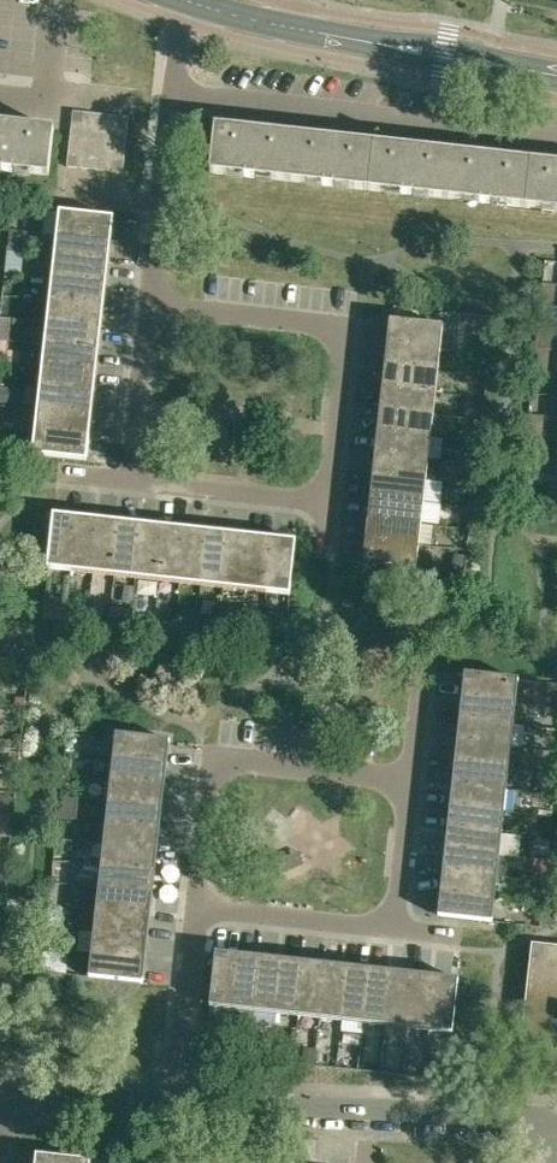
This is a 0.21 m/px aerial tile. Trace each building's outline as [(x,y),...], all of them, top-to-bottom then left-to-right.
[(73,111),(70,139),(84,140),(87,113),(73,111)] [(101,114),(87,113),(84,140),(98,142),(101,114)] [(101,114),(98,142),(112,143),(115,116),(101,114)] [(129,118),(115,116),(112,143),(126,145),(129,118)] [(54,129),(0,123),(0,170),(49,175),(54,129)] [(210,172),(288,181),(292,134),(215,126),(210,172)] [(370,143),(292,134),(288,181),(365,189),(370,143)] [(81,168),(84,140),(70,139),(67,166),(81,168)] [(84,140),(81,168),(95,170),(98,142),(84,140)] [(109,171),(112,143),(98,142),(95,170),(109,171)] [(112,143),(109,171),(122,173),(126,145),(112,143)] [(365,189),(444,198),(448,152),(370,143),(365,189)] [(528,160),(448,152),(444,198),(523,207),(528,160)] [(556,211),(556,164),(528,160),(523,207),(556,211)] [(113,218),(59,212),(57,235),(110,241),(113,218)] [(108,262),(110,241),(57,235),(55,257),(108,262)] [(106,284),(108,262),(55,257),(52,279),(106,284)] [(50,301),(103,306),(106,284),(52,279),(50,301)] [(543,284),(542,300),(546,300),(554,301),(556,285),(543,284)] [(101,328),(103,306),(50,301),(47,323),(101,328)] [(551,307),(542,306),(540,321),(549,322),(551,307)] [(390,320),(387,342),(441,348),(443,326),(390,320)] [(98,350),(101,328),(47,323),(45,345),(98,350)] [(474,329),(471,351),(488,353),(490,331),(474,329)] [(385,364),(438,370),(441,348),(387,342),(385,364)] [(45,345),(42,367),(96,372),(98,350),(45,345)] [(385,364),(383,387),(436,392),(438,370),(385,364)] [(93,394),(96,372),(42,367),(40,388),(93,394)] [(434,414),(436,392),(383,387),(380,409),(434,414)] [(17,406),(19,389),(0,388),(0,404),(17,406)] [(93,394),(40,388),(38,410),(91,416),(93,394)] [(380,409),(378,431),(431,436),(434,414),(380,409)] [(89,438),(91,416),(38,410),(35,432),(89,438)] [(378,431),(375,453),(429,458),(431,436),(378,431)] [(86,461),(89,438),(35,432),(33,455),(86,461)] [(548,439),(528,438),(526,457),(546,459),(548,439)] [(375,453),(373,475),(427,480),(429,458),(375,453)] [(540,463),(524,462),(523,478),(538,480),(540,463)] [(424,502),(427,480),(373,475),(371,497),(424,502)] [(371,497),(368,519),(422,524),(424,502),(371,497)] [(54,515),(48,569),(71,571),(77,517),(54,515)] [(99,520),(77,517),(71,571),(93,574),(99,520)] [(368,519),(366,541),(419,546),(422,524),(368,519)] [(99,520),(93,574),(115,576),(120,522),(99,520)] [(143,524),(120,522),(115,576),(137,578),(143,524)] [(165,527),(143,524),(137,578),(159,581),(165,527)] [(165,527),(159,581),(181,583),(187,529),(165,527)] [(208,531),(187,529),(181,583),(203,585),(208,531)] [(225,588),(230,534),(208,531),(203,585),(225,588)] [(252,536),(230,534),(225,588),(246,590),(252,536)] [(274,538),(252,536),(246,590),(268,592),(274,538)] [(274,538),(268,592),(291,595),(296,541),(274,538)] [(366,541),(364,563),(417,569),(419,546),(366,541)] [(453,554),(451,572),(463,573),(465,555),(453,554)] [(285,615),(265,612),(263,627),(283,629),(285,615)] [(515,703),(518,679),(465,673),(462,697),(515,703)] [(16,697),(15,705),(23,705),(24,698),(16,697)] [(513,724),(515,703),(462,697),(460,719),(513,724)] [(511,746),(513,724),(460,719),(457,740),(511,746)] [(117,735),(115,758),(167,764),(170,741),(117,735)] [(457,740),(455,762),(508,768),(511,746),(457,740)] [(9,749),(7,762),(18,763),(18,759),(19,750),(9,749)] [(112,780),(165,786),(167,764),(115,758),(112,780)] [(506,790),(508,768),(455,762),(453,784),(506,790)] [(112,780),(110,802),(162,808),(165,786),(112,780)] [(453,784),(450,806),(504,812),(506,790),(453,784)] [(15,798),(0,797),(0,813),(13,815),(15,798)] [(160,830),(162,808),(110,802),(107,824),(160,830)] [(501,833),(504,812),(450,806),(448,828),(501,833)] [(0,815),(0,830),(0,832),(0,836),(11,837),(11,831),(9,831),(10,816),(0,815)] [(107,824),(105,845),(158,851),(160,830),(107,824)] [(499,855),(501,833),(448,828),(446,849),(499,855)] [(546,855),(548,840),(533,839),(531,853),(546,855)] [(158,851),(105,845),(102,867),(155,873),(158,851)] [(499,855),(446,849),(443,871),(496,877),(499,855)] [(517,871),(532,872),(534,858),(518,857),(517,871)] [(102,867),(100,889),(153,895),(155,873),(102,867)] [(494,899),(496,877),(443,871),(441,893),(494,899)] [(150,917),(153,895),(100,889),(97,911),(150,917)] [(491,922),(494,899),(441,893),(438,917),(491,922)] [(97,911),(95,933),(148,939),(150,917),(97,911)] [(95,933),(92,954),(145,960),(148,939),(95,933)] [(532,944),(521,1048),(556,1052),(556,947),(532,944)] [(210,1006),(233,1008),(239,955),(216,952),(210,1006)] [(92,954),(92,955),(89,978),(142,984),(145,960),(92,954)] [(239,955),(233,1008),(255,1011),(261,957),(239,955)] [(255,1011),(276,1013),(282,959),(261,957),(255,1011)] [(276,1013),(298,1016),(304,962),(282,959),(276,1013)] [(320,1018),(326,964),(304,962),(298,1016),(320,1018)] [(320,1018),(342,1020),(348,967),(326,964),(320,1018)] [(348,967),(342,1020),(363,1023),(369,969),(348,967)] [(363,1023),(385,1025),(391,971),(369,969),(363,1023)] [(385,1025),(407,1028),(413,974),(391,971),(385,1025)] [(407,1028),(429,1030),(435,976),(413,974),(407,1028)] [(429,1030),(430,1030),(452,1033),(458,979),(435,976),(429,1030)] [(304,1048),(302,1064),(315,1065),(317,1049),(304,1048)] [(36,1162),(90,1162),(91,1161),(37,1155),(36,1162)]
